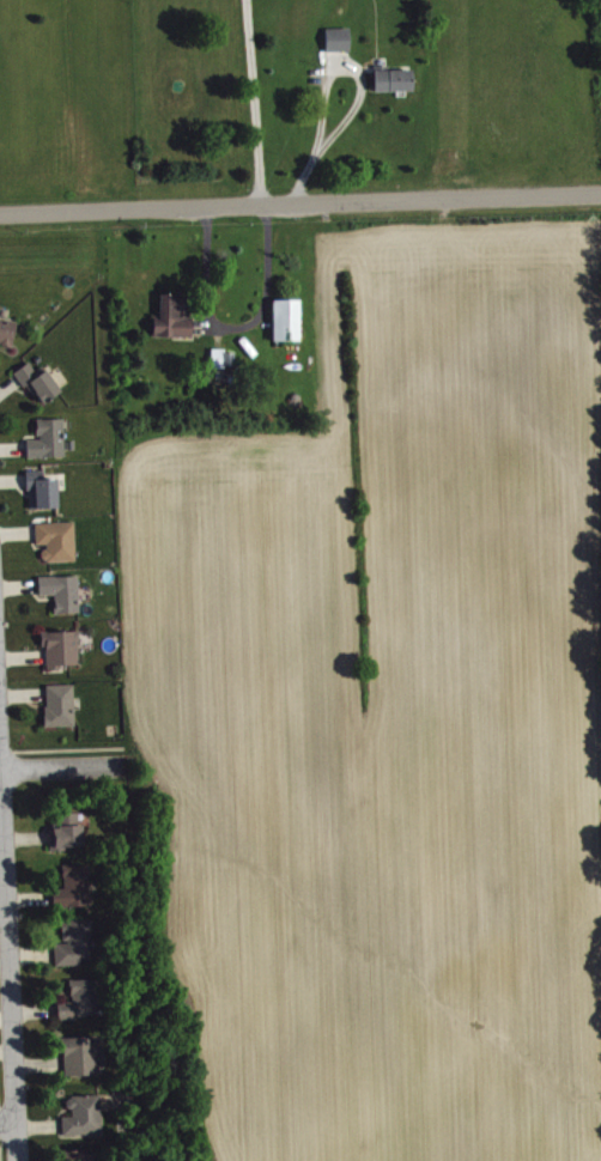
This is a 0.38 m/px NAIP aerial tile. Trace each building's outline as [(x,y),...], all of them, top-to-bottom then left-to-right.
[(352,28),(329,28),(329,52),(353,51),(352,28)] [(377,70),(377,91),(416,90),(415,69),(377,70)] [(163,319),(155,319),(155,337),(194,337),(195,296),(163,295),(163,319)] [(303,299),(276,299),(276,341),(303,341),(303,299)] [(0,317),(0,343),(15,346),(20,322),(0,317)] [(214,367),(238,367),(238,350),(214,349),(214,367)] [(19,370),(43,406),(64,392),(46,365),(38,370),(32,362),(19,370)] [(30,440),(30,457),(68,457),(67,418),(40,419),(40,439),(30,440)] [(61,507),(60,474),(48,475),(48,470),(31,471),(32,508),(61,507)] [(78,522),(38,523),(39,546),(46,546),(46,562),(79,561),(78,522)] [(42,576),(42,595),(57,595),(58,614),(82,614),(82,576),(42,576)] [(82,666),(82,630),(44,631),(44,646),(49,646),(50,667),(82,666)] [(78,726),(77,684),(48,684),(48,726),(78,726)] [(85,847),(84,812),(55,813),(56,848),(85,847)] [(67,865),(68,907),(93,907),(92,865),(67,865)] [(68,908),(67,888),(56,889),(57,908),(68,908)] [(97,963),(95,919),(64,921),(65,943),(57,943),(59,964),(97,963)] [(102,1017),(101,979),(72,980),(73,1001),(60,1002),(61,1018),(102,1017)] [(67,1051),(67,1076),(102,1075),(101,1037),(63,1038),(63,1051),(67,1051)] [(66,1116),(67,1138),(105,1136),(104,1095),(75,1095),(76,1116),(66,1116)] [(98,1152),(70,1153),(70,1160),(98,1160),(98,1152)]
